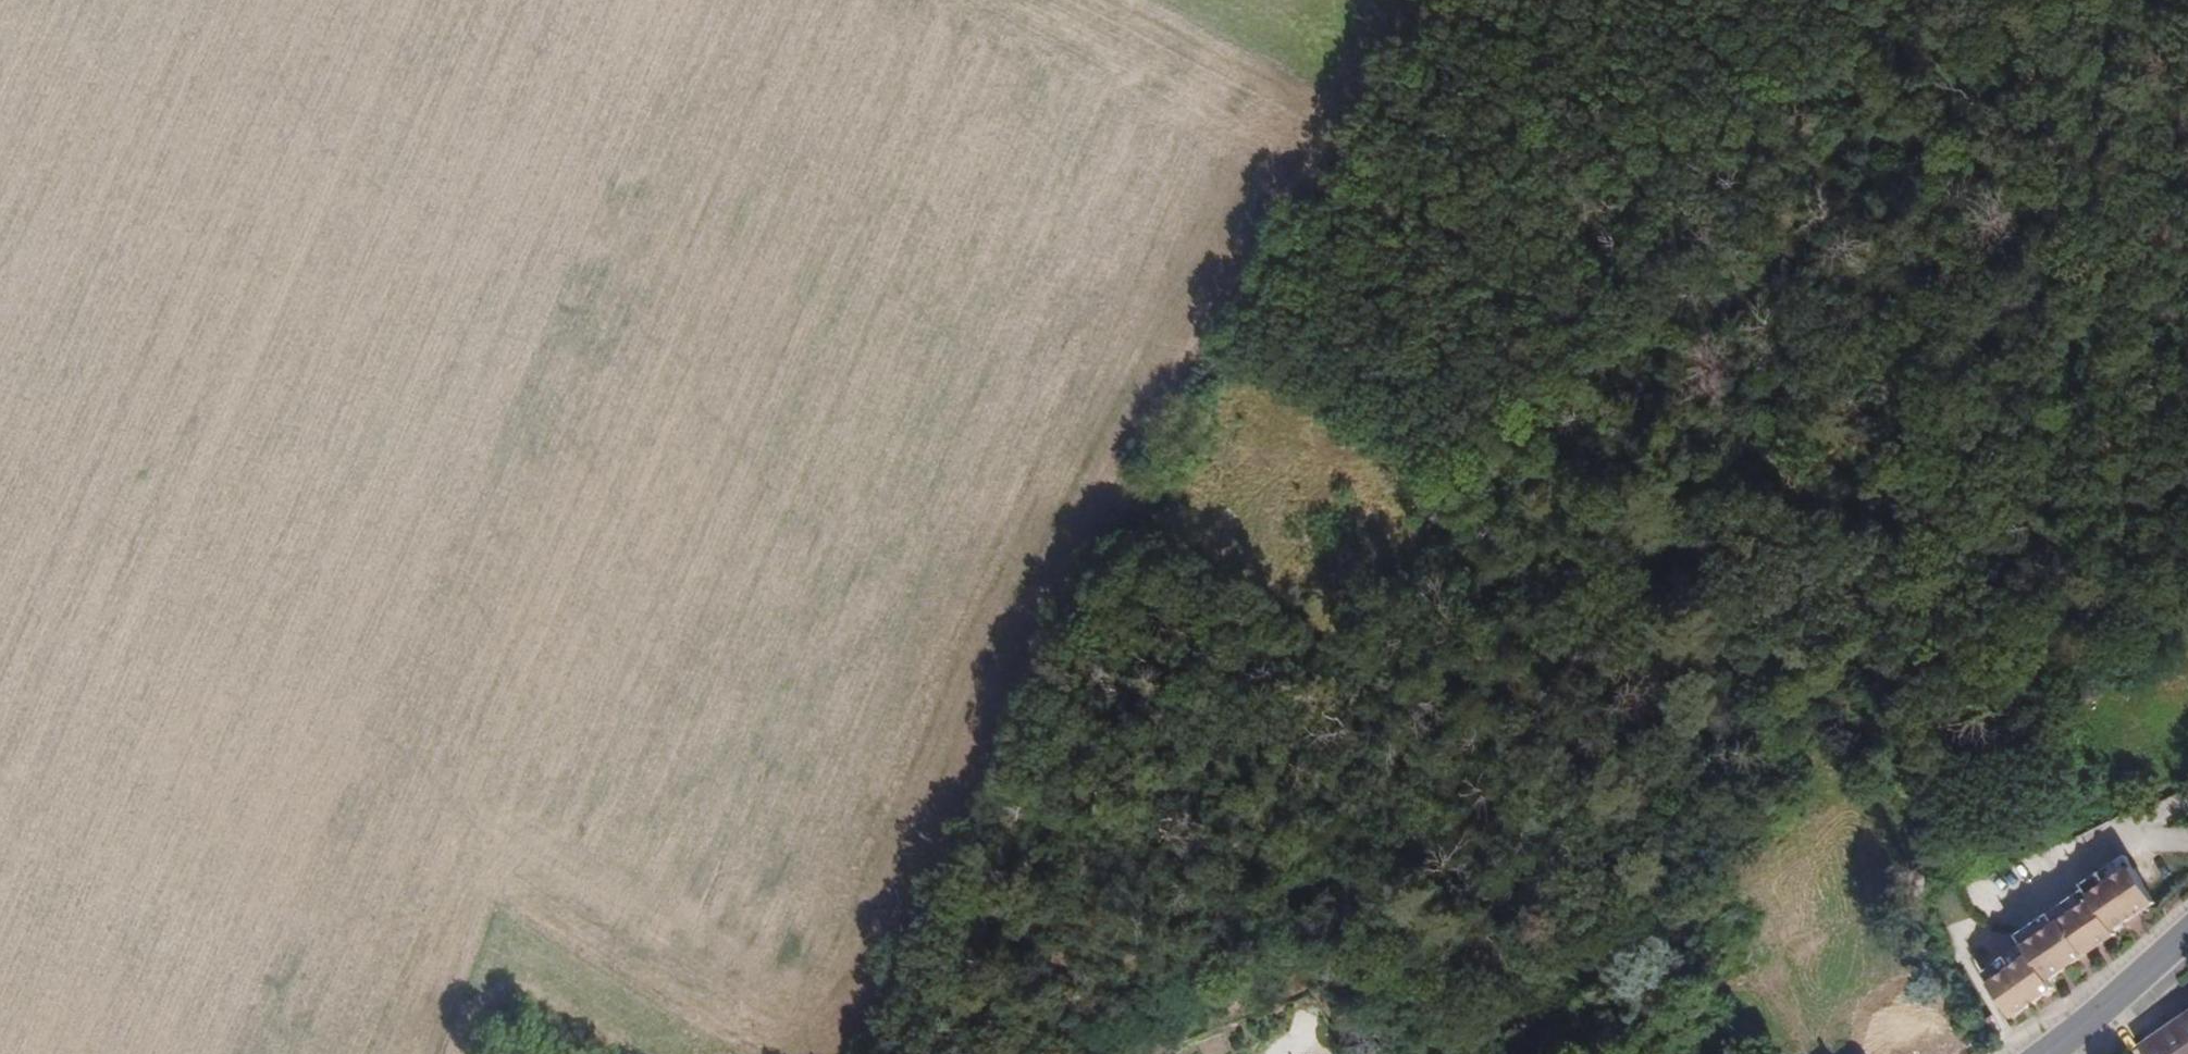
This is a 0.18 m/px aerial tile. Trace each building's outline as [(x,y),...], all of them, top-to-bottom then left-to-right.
[(2187,629),(2187,617),(2187,615),(2167,627),(2174,638),(2187,629)] [(2098,694),(2089,680),(2065,697),(2074,710),(2098,694)] [(2048,981),(2116,935),(2113,930),(2155,902),(2124,857),(2081,886),(2084,890),(2016,936),(2022,946),(1981,973),(2012,1019),(2054,989),(2048,981)] [(2187,1013),(2137,1047),(2142,1053),(2187,1053),(2187,1013)]
